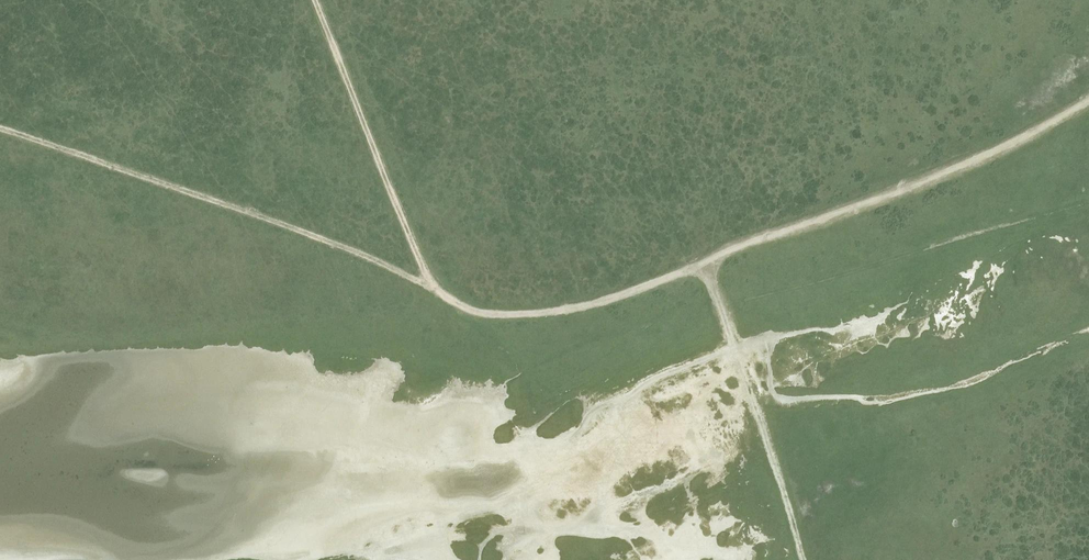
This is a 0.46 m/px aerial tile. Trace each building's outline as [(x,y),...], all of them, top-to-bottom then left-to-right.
[(982,282),(977,298),(981,300),(987,283),(982,282)]
